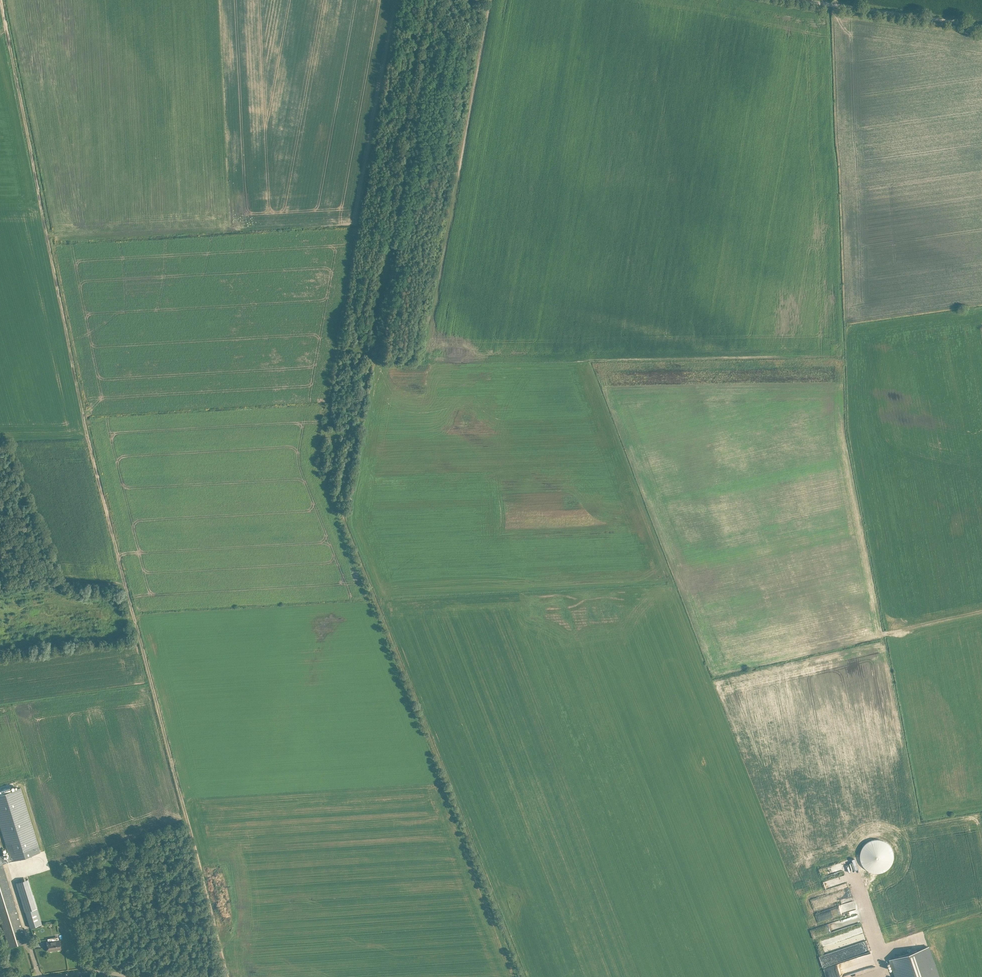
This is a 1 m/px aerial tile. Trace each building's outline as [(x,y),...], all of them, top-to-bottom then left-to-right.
[(6,862),(40,852),(20,787),(12,790),(11,787),(0,790),(0,825),(9,855),(4,857),(6,862)] [(860,852),(860,854),(860,857),(861,860),(861,862),(863,865),(865,867),(867,869),(869,870),(871,871),(874,872),(877,872),(880,872),(882,871),(885,870),(887,869),(889,867),(891,865),(892,862),(893,859),(893,857),(893,854),(893,851),(892,849),(891,846),(889,844),(887,842),(884,841),(882,840),(879,839),(876,839),(874,839),(871,840),(869,841),(866,843),(864,844),(863,847),(861,849),(860,852)] [(2,863),(6,862),(4,857),(0,843),(0,918),(9,947),(27,942),(2,863)] [(816,913),(818,916),(821,915),(835,910),(834,907),(816,913)] [(37,908),(25,911),(31,927),(42,924),(42,922),(37,908)] [(48,941),(47,941),(48,945),(48,950),(49,950),(55,949),(61,948),(60,943),(60,940),(59,940),(48,941)] [(896,976),(939,976),(928,946),(890,959),(896,976)] [(836,951),(820,955),(823,967),(829,966),(827,955),(828,955),(829,959),(831,958),(831,957),(833,956),(832,952),(836,952),(836,951)] [(824,968),(827,976),(852,976),(866,973),(865,968),(873,965),(870,953),(824,968)]
